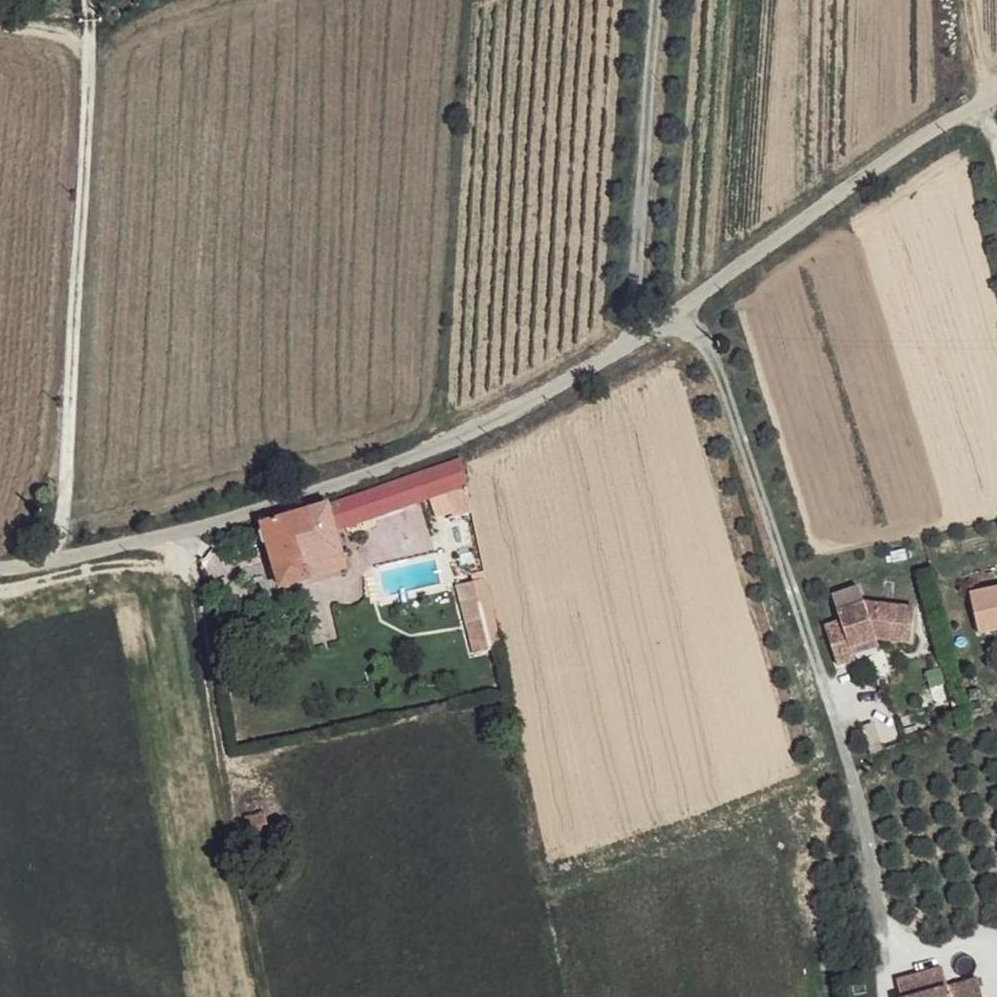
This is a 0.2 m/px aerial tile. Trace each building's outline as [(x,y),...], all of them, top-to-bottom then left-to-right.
[(461,460),(328,502),(335,527),(431,497),(465,485),(461,460)] [(49,475),(39,476),(39,485),(42,489),(46,489),(50,485),(49,475)] [(465,485),(431,497),(439,523),(472,515),(465,485)] [(328,502),(264,524),(282,585),(347,565),(335,527),(328,502)] [(831,589),(836,605),(839,615),(823,621),(835,657),(852,652),(848,640),(875,632),(909,636),(914,603),(864,596),(862,597),(857,580),(831,589)] [(478,583),(460,587),(463,601),(481,598),(478,583)] [(972,595),(981,634),(996,631),(996,589),(972,595)] [(875,632),(848,640),(852,652),(879,643),(875,632)] [(265,813),(246,817),(250,837),(269,834),(265,813)] [(896,983),(898,996),(918,996),(947,989),(958,985),(952,967),(896,983)] [(947,989),(950,996),(982,996),(978,980),(958,985),(947,989)]
